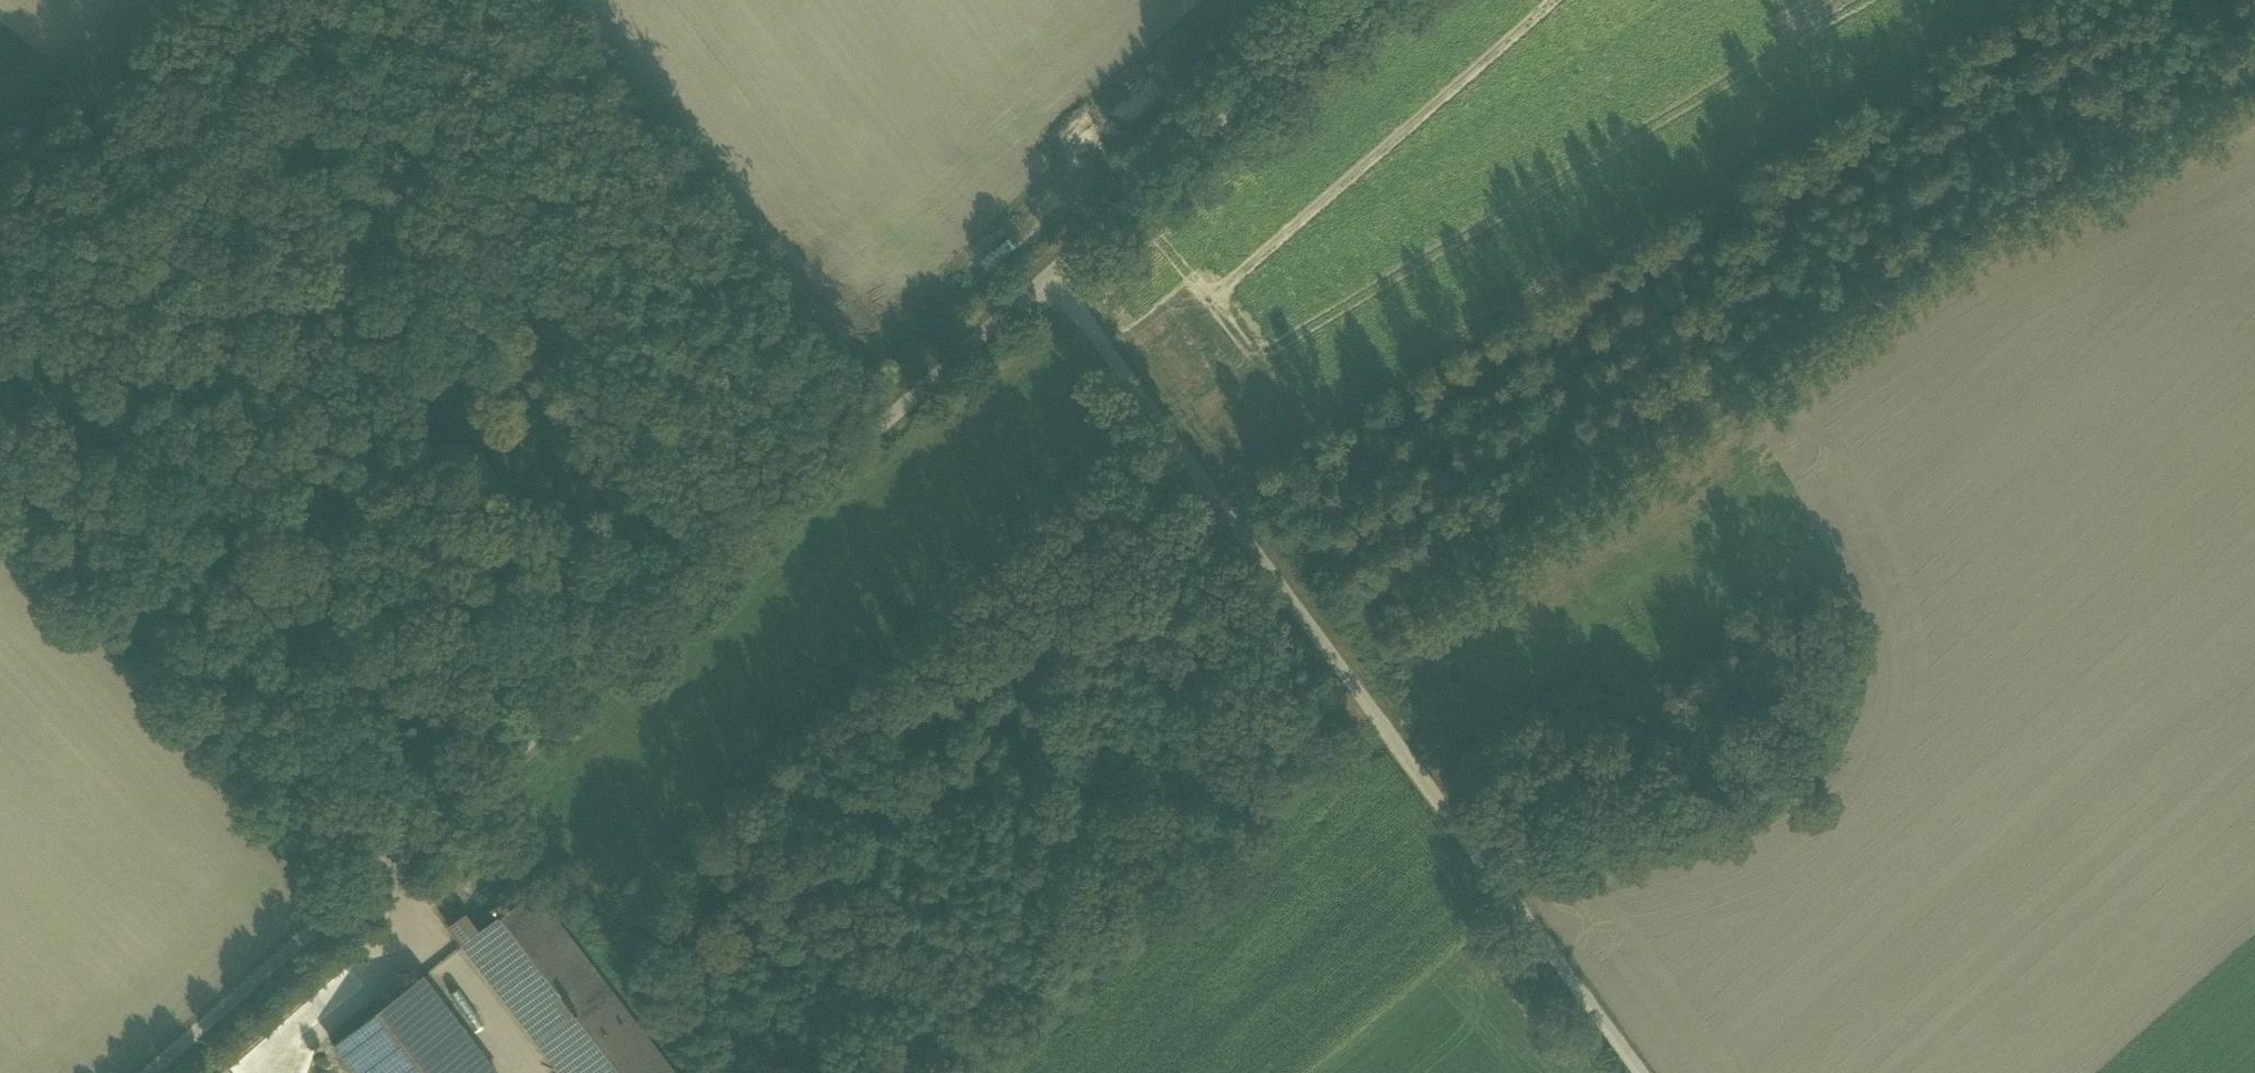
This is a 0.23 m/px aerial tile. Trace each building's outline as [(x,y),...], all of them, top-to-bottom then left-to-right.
[(480,941),(585,1072),(694,1072),(547,888),(480,941)] [(349,1044),(371,1072),(515,1072),(516,1072),(439,974),(349,1044)]
